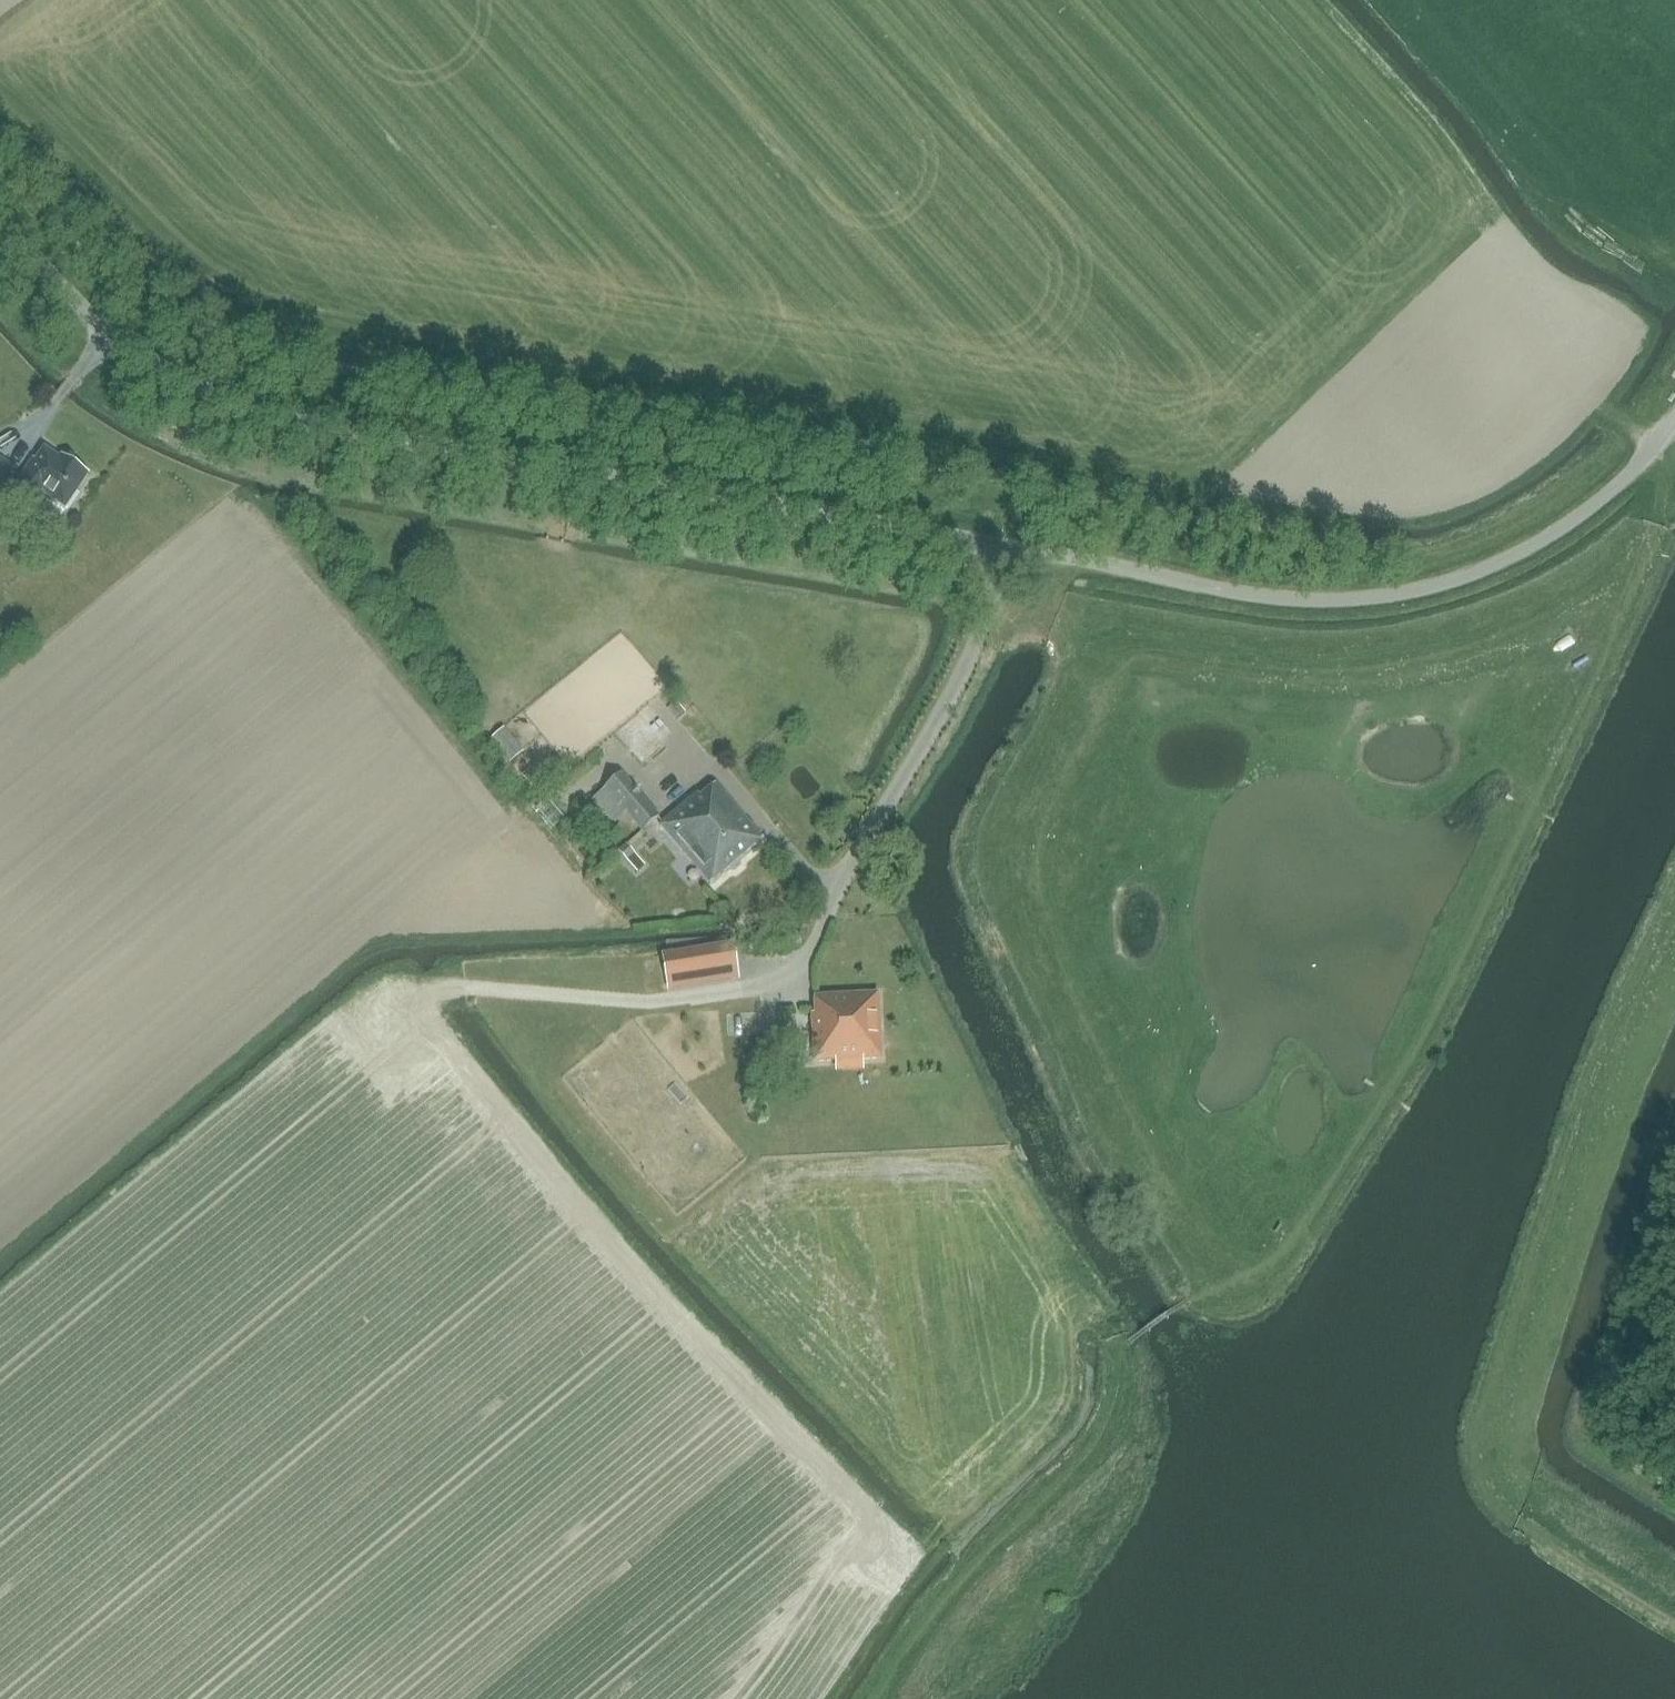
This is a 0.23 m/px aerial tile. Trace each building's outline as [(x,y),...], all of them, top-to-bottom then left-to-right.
[(65,509),(88,475),(61,457),(59,459),(44,448),(35,462),(33,460),(8,496),(31,512),(43,495),(65,509)] [(14,468),(0,458),(0,489),(14,468)] [(626,732),(642,749),(655,736),(639,720),(626,732)] [(492,739),(513,762),(523,753),(502,730),(492,739)] [(535,762),(521,774),(535,789),(548,777),(535,762)] [(658,817),(622,773),(597,795),(616,817),(625,809),(643,829),(658,817)] [(710,882),(761,837),(714,784),(700,797),(696,794),(660,826),(710,882)] [(731,943),(682,951),(686,974),(735,966),(731,943)] [(816,1063),(880,1060),(877,995),(813,998),(816,1063)]
